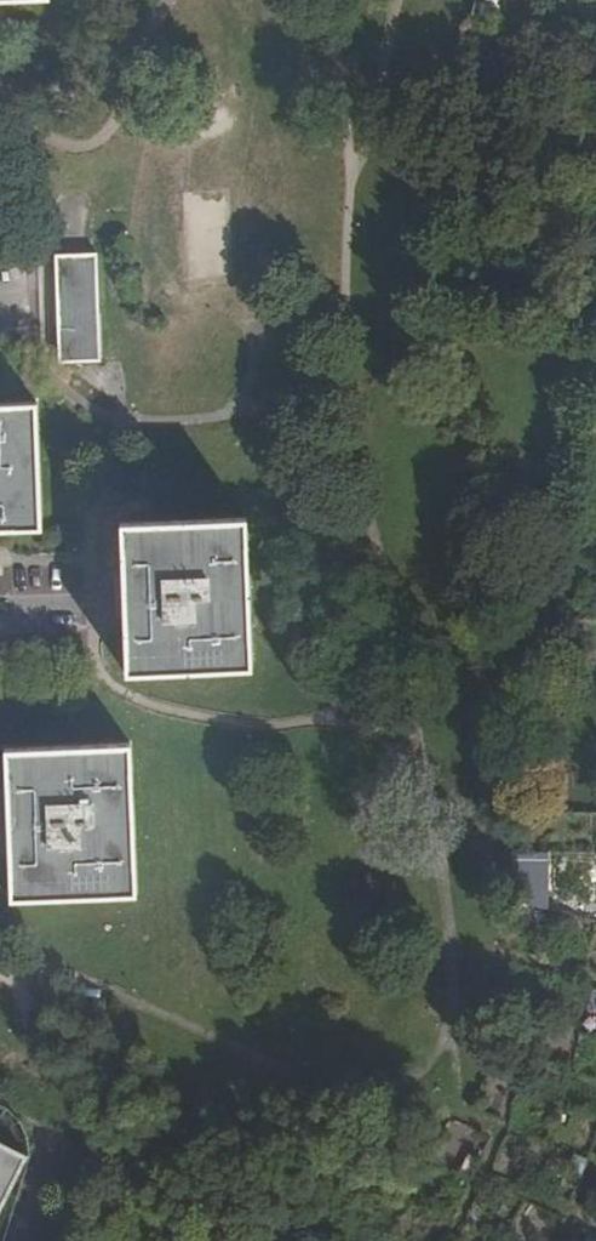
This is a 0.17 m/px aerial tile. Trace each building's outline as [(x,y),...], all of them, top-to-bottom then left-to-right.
[(99,362),(95,257),(55,258),(60,363),(99,362)] [(35,405),(0,406),(0,530),(40,529),(35,405)] [(248,668),(244,522),(122,527),(128,673),(248,668)] [(133,893),(128,745),(4,751),(11,898),(133,893)] [(506,853),(508,889),(547,888),(546,852),(506,853)] [(588,1023),(595,1023),(595,989),(589,988),(588,1023)] [(27,1157),(0,1143),(0,1209),(27,1157)]
